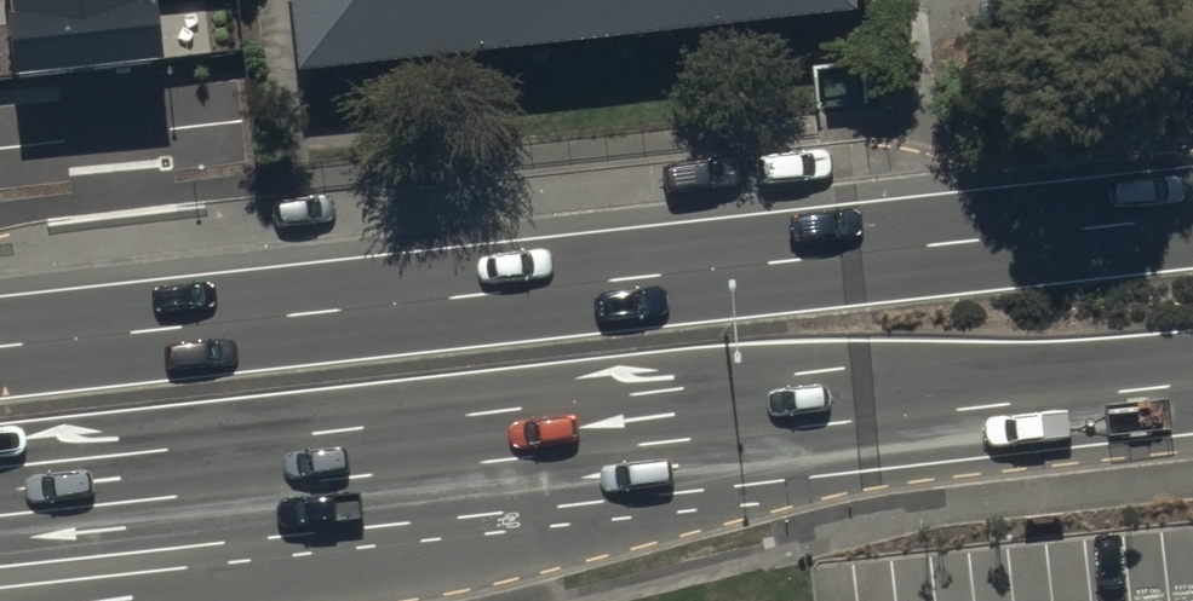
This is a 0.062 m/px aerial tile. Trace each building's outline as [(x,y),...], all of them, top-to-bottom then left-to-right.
[(14,74),(166,58),(159,0),(6,0),(14,74)] [(299,68),(856,7),(855,0),(292,0),(299,68)]
